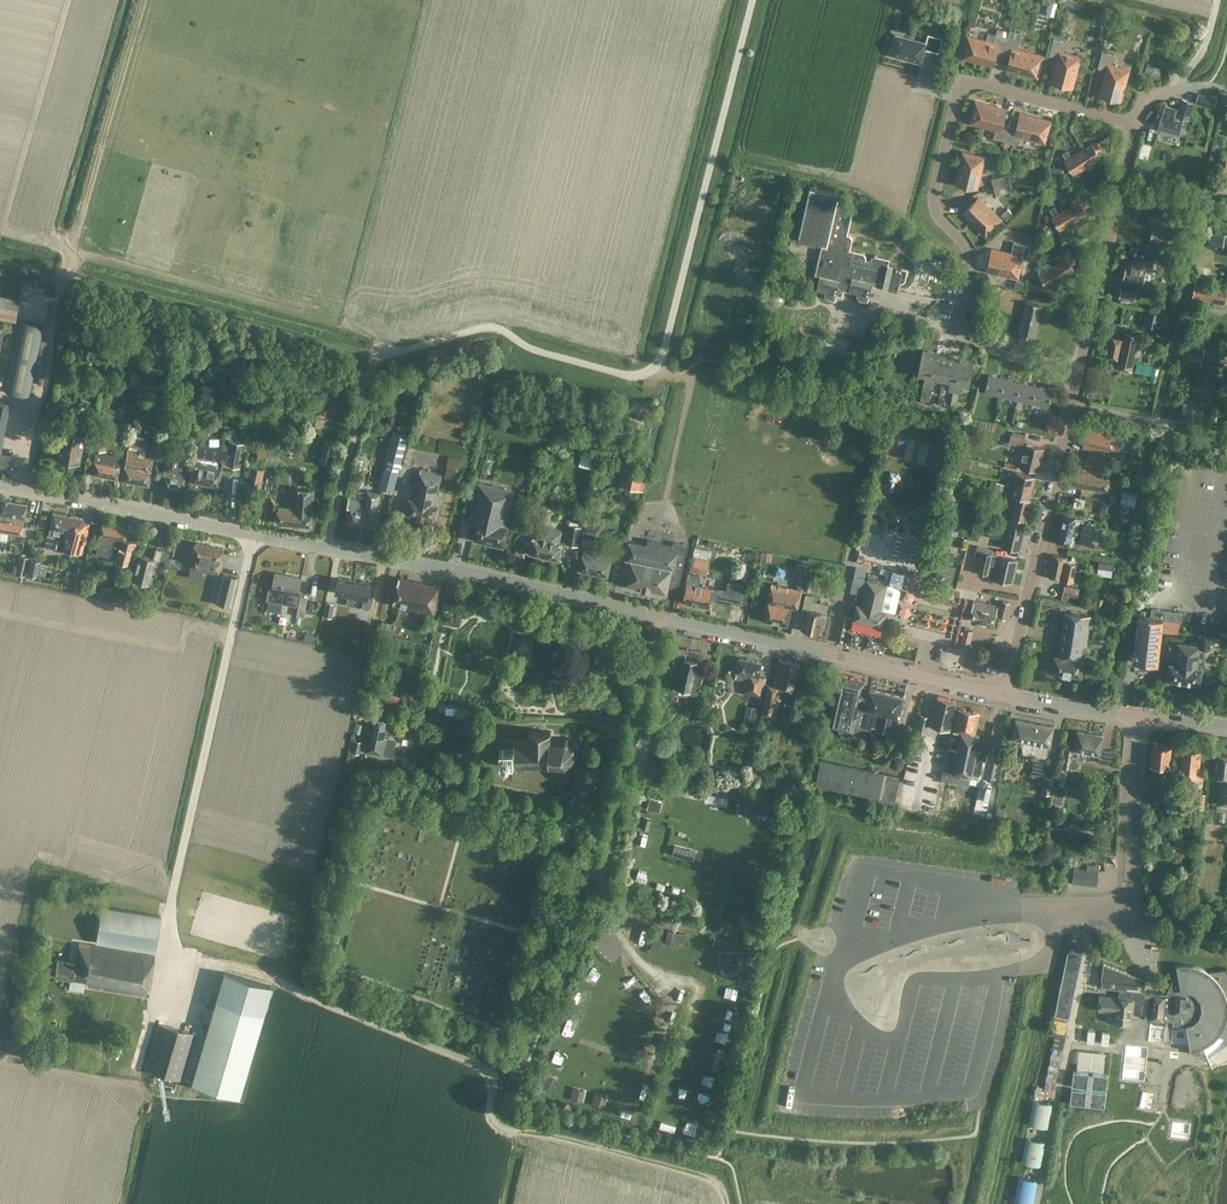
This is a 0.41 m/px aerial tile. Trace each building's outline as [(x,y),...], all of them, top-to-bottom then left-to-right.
[(995,51),(1003,54),(1007,37),(1004,36),(1005,31),(996,29),(992,43),(967,37),(962,57),(991,65),(995,51)] [(895,34),(890,54),(921,62),(925,48),(932,50),(936,35),(928,33),(926,42),(895,34)] [(1007,37),(1003,54),(1011,56),(1007,69),(1037,77),(1042,56),(1017,50),(1020,40),(1007,37)] [(1051,81),(1072,86),(1079,57),(1063,53),(1066,42),(1053,39),(1048,55),(1057,57),(1051,81)] [(1100,94),(1118,99),(1120,99),(1128,70),(1112,66),(1114,55),(1101,52),(1097,68),(1106,70),(1100,94)] [(1162,75),(1165,68),(1150,63),(1148,71),(1162,75)] [(1215,101),(1207,98),(1207,96),(1198,93),(1196,103),(1213,108),(1215,101)] [(1189,114),(1192,103),(1182,99),(1178,110),(1165,106),(1163,112),(1158,111),(1156,117),(1161,118),(1157,128),(1177,134),(1182,118),(1187,119),(1189,114)] [(992,138),(1005,141),(1009,125),(1001,123),(1004,109),(975,102),(970,122),(995,129),(992,138)] [(1017,127),(1009,125),(1005,141),(1002,150),(1007,151),(1008,146),(1008,145),(1008,142),(1017,145),(1020,135),(1045,142),(1050,121),(1021,114),(1017,127)] [(1078,152),(1086,166),(1100,157),(1097,152),(1101,149),(1097,142),(1093,145),(1092,143),(1078,152)] [(1072,175),(1086,166),(1078,152),(1071,157),(1067,151),(1062,154),(1066,160),(1064,161),(1072,175)] [(977,187),(977,183),(984,157),(963,153),(956,182),(977,187)] [(991,179),(993,187),(1010,183),(1007,174),(991,179)] [(1012,191),(1010,183),(993,187),(996,196),(1012,191)] [(834,249),(837,250),(843,251),(845,240),(852,241),(852,238),(850,235),(847,234),(852,212),(850,208),(847,207),(848,204),(837,202),(839,194),(809,187),(806,200),(797,198),(791,222),(800,225),(797,238),(821,243),(827,245),(827,242),(833,243),(832,246),(834,249)] [(977,197),(962,211),(985,235),(1000,220),(977,197)] [(1079,200),(1065,208),(1073,222),(1087,213),(1084,208),(1089,206),(1085,199),(1080,201),(1079,200)] [(1059,231),(1073,222),(1065,208),(1058,213),(1054,207),(1049,209),(1053,216),(1051,217),(1059,231)] [(1001,215),(1006,220),(1012,213),(1007,208),(1001,215)] [(1202,246),(1221,250),(1222,249),(1226,250),(1226,238),(1224,237),(1224,236),(1205,232),(1202,246)] [(837,250),(834,249),(832,246),(833,243),(827,242),(827,245),(821,243),(814,275),(819,276),(816,290),(824,292),(824,294),(826,298),(835,300),(836,294),(842,296),(843,290),(857,293),(856,296),(858,300),(867,302),(871,285),(897,291),(899,282),(901,283),(905,280),(908,269),(888,264),(889,259),(875,255),(871,257),(870,260),(865,259),(866,256),(863,253),(850,249),(852,241),(845,240),(843,251),(837,250)] [(991,250),(987,270),(1017,277),(1020,266),(1022,257),(1026,258),(1029,246),(1013,242),(1011,254),(991,250)] [(1066,257),(1052,265),(1060,279),(1074,270),(1071,265),(1075,262),(1071,255),(1067,258),(1066,257)] [(1151,271),(1154,259),(1148,258),(1147,260),(1128,256),(1123,278),(1142,282),(1145,270),(1151,271)] [(1060,279),(1052,265),(1045,270),(1041,264),(1036,267),(1040,273),(1038,274),(1046,287),(1060,279)] [(1023,282),(1015,280),(1014,289),(1022,290),(1023,282)] [(1212,301),(1212,304),(1214,306),(1223,308),(1225,306),(1226,303),(1226,286),(1217,284),(1217,285),(1195,281),(1191,301),(1203,303),(1203,300),(1212,301)] [(1119,297),(1134,301),(1136,292),(1121,289),(1119,297)] [(17,311),(18,301),(0,297),(0,319),(15,322),(17,311)] [(1025,301),(1022,317),(1039,321),(1042,305),(1025,301)] [(1162,314),(1145,310),(1142,324),(1159,328),(1162,314)] [(1035,338),(1039,321),(1022,317),(1018,334),(1035,338)] [(31,388),(42,331),(43,325),(17,320),(4,391),(29,397),(31,388)] [(876,328),(866,326),(863,340),(873,342),(876,328)] [(1116,367),(1118,368),(1131,370),(1137,342),(1142,343),(1152,345),(1154,338),(1138,335),(1124,332),(1123,339),(1110,336),(1105,356),(1118,359),(1116,367)] [(1219,362),(1221,349),(1204,346),(1204,347),(1184,343),(1183,348),(1182,348),(1180,362),(1200,366),(1201,358),(1219,362)] [(923,384),(928,386),(936,353),(922,350),(917,373),(925,375),(923,384)] [(936,353),(928,386),(933,387),(935,377),(943,379),(948,356),(936,353)] [(948,390),(953,392),(961,359),(948,356),(943,379),(950,381),(948,390)] [(242,378),(245,366),(220,359),(217,371),(242,378)] [(961,359),(953,392),(958,393),(961,383),(968,385),(974,362),(961,359)] [(1154,374),(1155,364),(1140,362),(1138,371),(1154,374)] [(1000,396),(1004,379),(988,375),(984,392),(1000,396)] [(1000,396),(1016,399),(1020,382),(1004,379),(1000,396)] [(1016,399),(1032,403),(1036,386),(1020,382),(1016,399)] [(1052,390),(1036,386),(1032,403),(1048,407),(1052,390)] [(180,394),(172,393),(171,400),(179,402),(180,394)] [(4,427),(10,403),(0,401),(0,451),(4,427)] [(71,415),(72,407),(68,406),(69,403),(62,401),(59,412),(71,415)] [(1194,420),(1196,405),(1182,403),(1180,418),(1194,420)] [(518,417),(506,414),(501,429),(514,433),(518,417)] [(175,420),(167,418),(164,428),(173,430),(175,420)] [(61,426),(55,457),(78,462),(84,430),(61,426)] [(1111,450),(1115,431),(1097,428),(1097,430),(1086,428),(1082,448),(1097,451),(1097,447),(1111,450)] [(94,430),(90,448),(105,451),(109,433),(100,431),(94,430)] [(386,458),(401,462),(408,434),(393,430),(386,458)] [(1009,443),(1023,446),(1025,434),(1012,432),(1012,434),(1010,434),(1009,443)] [(983,445),(984,437),(971,436),(970,444),(983,445)] [(152,462),(154,454),(144,452),(146,442),(129,440),(124,466),(121,480),(148,485),(152,462)] [(228,440),(224,465),(240,467),(244,443),(228,440)] [(335,444),(325,441),(320,459),(330,462),(335,444)] [(921,450),(919,450),(917,463),(939,466),(942,444),(923,441),(921,450)] [(609,457),(613,445),(605,443),(602,455),(609,457)] [(1038,471),(1043,448),(1025,443),(1020,467),(1038,471)] [(189,464),(193,465),(190,480),(217,485),(222,461),(224,448),(198,444),(196,456),(191,455),(189,464)] [(255,464),(261,465),(264,449),(258,448),(255,464)] [(118,465),(120,457),(95,452),(93,460),(90,474),(116,479),(119,465),(118,465)] [(185,478),(186,471),(185,471),(186,467),(183,462),(177,461),(178,454),(166,452),(163,469),(164,469),(163,474),(162,474),(160,487),(181,491),(184,478),(185,478)] [(12,455),(0,453),(0,469),(10,471),(12,455)] [(460,457),(449,455),(446,469),(458,471),(460,457)] [(583,464),(595,467),(597,458),(585,455),(583,464)] [(1102,468),(1104,459),(1085,455),(1084,465),(1102,468)] [(1123,472),(1124,464),(1116,463),(1115,470),(1123,472)] [(399,467),(389,465),(384,486),(394,488),(399,467)] [(261,488),(264,470),(247,466),(244,485),(261,488)] [(1106,491),(1110,472),(1094,469),(1094,471),(1073,467),(1070,484),(1106,491)] [(435,520),(439,505),(437,504),(440,492),(437,491),(441,474),(420,469),(413,499),(409,498),(406,513),(435,520)] [(644,473),(632,470),(628,487),(640,490),(644,473)] [(1007,479),(1007,481),(1032,487),(1034,476),(1016,472),(1014,480),(1007,479)] [(362,479),(352,477),(350,487),(360,489),(362,479)] [(1013,486),(1011,494),(1029,498),(1032,487),(1007,481),(1006,484),(1013,486)] [(1004,484),(996,482),(994,489),(1003,491),(1004,484)] [(505,525),(513,491),(477,483),(470,517),(478,519),(474,539),(504,546),(508,526),(505,525)] [(310,526),(313,499),(314,490),(295,488),(293,508),(278,506),(277,523),(310,526)] [(377,511),(380,493),(366,490),(366,492),(355,490),(354,498),(349,497),(347,507),(350,507),(347,522),(376,527),(379,512),(377,511)] [(1126,491),(1123,502),(1137,506),(1140,495),(1126,491)] [(1029,498),(1011,494),(1005,493),(1003,499),(1013,501),(1010,516),(1026,520),(1031,499),(1029,498)] [(7,541),(8,533),(10,533),(21,535),(21,534),(33,536),(35,526),(23,525),(24,519),(24,517),(26,504),(10,502),(10,500),(0,498),(0,499),(0,540),(7,541)] [(1086,511),(1088,499),(1078,498),(1076,509),(1086,511)] [(1105,515),(1108,503),(1101,502),(1099,514),(1105,515)] [(944,532),(957,536),(963,511),(949,508),(944,532)] [(548,527),(550,518),(551,512),(542,510),(541,516),(539,525),(536,537),(533,536),(529,552),(559,558),(562,543),(559,542),(561,530),(548,527)] [(47,535),(44,547),(56,550),(59,550),(61,551),(61,549),(81,554),(85,539),(89,523),(81,521),(82,518),(53,512),(51,520),(50,525),(50,526),(50,527),(48,535),(47,535)] [(1078,531),(1080,523),(1081,518),(1076,517),(1063,514),(1056,542),(1069,545),(1075,546),(1076,542),(1090,545),(1093,534),(1078,531)] [(98,540),(99,540),(96,554),(109,557),(110,552),(117,554),(115,560),(127,563),(133,542),(124,540),(127,527),(102,522),(98,540)] [(1019,550),(1025,527),(1006,523),(1004,531),(1001,530),(1002,529),(992,527),(990,536),(999,539),(1000,537),(1003,538),(1001,546),(1019,550)] [(568,524),(565,543),(579,545),(581,526),(568,524)] [(522,525),(520,534),(528,535),(530,527),(522,525)] [(593,547),(595,540),(581,537),(580,544),(593,547)] [(667,592),(677,594),(681,570),(682,570),(687,545),(672,542),(672,544),(647,539),(646,544),(629,540),(625,558),(629,559),(624,584),(642,587),(642,589),(646,590),(649,590),(649,589),(667,593),(667,592)] [(194,542),(190,564),(202,566),(201,570),(217,573),(222,548),(194,542)] [(689,571),(706,574),(711,550),(695,546),(689,571)] [(148,584),(148,582),(151,583),(152,577),(150,576),(154,561),(158,563),(162,550),(155,548),(152,560),(138,557),(131,580),(148,584)] [(611,561),(612,554),(584,548),(582,555),(579,569),(608,576),(611,561)] [(770,560),(772,552),(761,550),(760,558),(770,560)] [(980,556),(976,572),(988,575),(990,565),(996,567),(993,579),(1012,583),(1017,560),(999,555),(993,554),(984,552),(981,551),(980,556)] [(24,576),(29,557),(19,554),(14,573),(24,576)] [(1072,556),(1071,562),(1065,561),(1066,557),(1053,555),(1048,576),(1061,579),(1073,581),(1075,574),(1074,573),(1078,557),(1072,556)] [(36,576),(40,561),(30,559),(27,574),(36,576)] [(951,580),(955,567),(938,563),(935,576),(951,580)] [(797,608),(801,590),(806,571),(801,570),(797,589),(771,584),(768,599),(763,620),(787,625),(791,607),(797,608)] [(882,626),(886,611),(895,613),(905,574),(892,571),(890,582),(873,578),(874,573),(868,572),(861,605),(856,604),(852,619),(882,626)] [(238,577),(222,573),(214,603),(231,607),(238,577)] [(298,595),(302,579),(293,577),(284,576),(285,575),(275,573),(272,589),(271,589),(269,589),(267,600),(268,600),(266,610),(280,612),(282,603),(296,606),(298,595)] [(718,590),(712,588),(696,585),(699,575),(688,573),(682,601),(708,607),(710,600),(715,601),(715,602),(731,606),(732,602),(742,604),(747,585),(728,581),(726,590),(718,588),(718,590)] [(436,616),(442,586),(399,577),(393,604),(419,609),(418,613),(436,616)] [(353,606),(355,595),(352,595),(354,581),(338,578),(335,592),(348,594),(346,605),(353,606)] [(810,591),(813,579),(806,578),(803,589),(810,591)] [(352,595),(355,595),(364,597),(362,608),(368,609),(370,598),(368,597),(370,584),(354,581),(352,595)] [(1064,585),(1062,593),(1061,598),(1066,600),(1067,594),(1077,596),(1078,589),(1064,585)] [(826,612),(827,604),(812,601),(813,596),(805,594),(800,619),(803,619),(801,628),(819,632),(821,622),(824,622),(826,612)] [(304,617),(308,597),(300,596),(297,616),(304,617)] [(1005,618),(1009,602),(1002,601),(1000,608),(998,607),(998,605),(973,600),(972,607),(971,607),(969,619),(993,624),(996,615),(998,615),(998,617),(1005,618)] [(455,603),(443,601),(441,612),(453,615),(455,603)] [(491,612),(493,603),(482,601),(480,609),(491,612)] [(324,616),(332,618),(334,603),(326,602),(324,616)] [(1151,608),(1150,617),(1138,616),(1133,661),(1157,664),(1161,630),(1178,632),(1179,621),(1181,621),(1182,612),(1151,608)] [(1105,612),(1095,611),(1094,618),(1104,620),(1105,612)] [(1083,660),(1090,616),(1064,612),(1058,656),(1054,655),(1051,671),(1081,676),(1084,660),(1083,660)] [(393,623),(382,621),(380,636),(390,638),(393,623)] [(959,645),(969,648),(973,631),(963,629),(959,645)] [(310,642),(312,635),(305,633),(303,640),(310,642)] [(1202,648),(1209,649),(1211,636),(1201,635),(1200,643),(1203,643),(1202,648)] [(1200,683),(1201,667),(1197,666),(1200,645),(1178,643),(1175,664),(1169,663),(1167,679),(1200,683)] [(761,697),(766,678),(758,676),(761,662),(739,657),(736,672),(735,678),(744,680),(741,692),(761,697)] [(677,688),(690,691),(696,693),(700,676),(694,675),(697,661),(684,658),(677,688)] [(793,690),(799,663),(785,660),(779,659),(773,686),(767,684),(760,715),(776,719),(782,693),(780,693),(781,688),(793,690)] [(853,726),(861,728),(860,730),(870,732),(872,726),(894,731),(903,695),(869,687),(869,688),(862,686),(864,681),(839,675),(827,726),(852,731),(853,726)] [(919,719),(918,719),(917,726),(916,730),(925,733),(927,724),(950,729),(957,701),(937,696),(931,717),(929,717),(929,716),(920,714),(919,719)] [(743,719),(755,721),(757,710),(745,708),(743,719)] [(979,712),(958,708),(944,770),(942,770),(940,779),(948,781),(947,782),(975,787),(978,775),(979,775),(983,756),(981,752),(976,750),(979,735),(974,734),(979,712)] [(608,715),(600,715),(600,718),(596,718),(595,722),(607,723),(608,715)] [(365,751),(383,755),(392,757),(396,739),(384,736),(387,721),(374,718),(372,730),(369,730),(365,751)] [(1011,738),(1022,741),(1049,746),(1053,726),(1015,719),(1011,738)] [(1111,764),(1113,750),(1101,748),(1103,735),(1077,730),(1073,750),(1098,755),(1097,762),(1111,764)] [(571,747),(566,742),(568,738),(566,737),(565,741),(558,741),(558,737),(556,737),(556,741),(550,741),(551,731),(529,731),(529,740),(500,741),(500,745),(500,760),(501,760),(501,766),(514,765),(514,766),(516,766),(516,763),(523,763),(522,767),(525,767),(525,763),(531,763),(531,767),(533,767),(533,763),(539,763),(539,766),(541,766),(541,763),(548,763),(548,766),(550,766),(550,763),(555,763),(555,767),(557,767),(557,763),(564,763),(565,767),(567,766),(566,763),(571,758),(575,759),(576,758),(572,756),(572,749),(576,748),(576,746),(571,747)] [(352,753),(359,754),(362,742),(355,740),(352,753)] [(1049,746),(1022,741),(1022,753),(1034,756),(1031,775),(1043,777),(1041,787),(1040,791),(1041,791),(1051,793),(1052,787),(1054,777),(1044,776),(1047,758),(1049,746)] [(1150,766),(1149,768),(1164,769),(1165,767),(1169,767),(1171,747),(1152,745),(1150,765),(1150,766)] [(1068,770),(1072,750),(1066,749),(1062,769),(1068,770)] [(1200,791),(1201,791),(1203,774),(1198,774),(1200,751),(1181,749),(1178,773),(1185,773),(1184,783),(1197,784),(1197,790),(1200,791)] [(1216,804),(1226,805),(1226,754),(1216,753),(1213,776),(1219,777),(1216,804)] [(900,761),(906,763),(908,756),(902,754),(900,761)] [(887,804),(893,805),(897,806),(903,780),(898,779),(899,776),(887,773),(884,773),(821,759),(816,783),(834,787),(879,796),(882,797),(888,798),(887,804)] [(415,764),(403,761),(401,769),(412,773),(415,764)] [(696,790),(678,786),(676,793),(694,797),(696,790)] [(1200,791),(1198,805),(1205,806),(1207,792),(1201,791),(1200,791)] [(647,809),(659,811),(661,802),(649,799),(647,809)] [(761,817),(764,803),(746,801),(744,814),(761,817)] [(641,829),(649,830),(651,819),(643,818),(641,829)] [(1184,837),(1175,836),(1174,843),(1183,845),(1184,837)] [(1098,866),(1086,864),(1086,869),(1073,868),(1072,883),(1096,886),(1098,866)] [(102,906),(95,942),(155,951),(160,916),(102,906)] [(148,997),(154,955),(94,945),(78,942),(75,964),(56,960),(53,976),(71,979),(84,981),(83,986),(148,997)] [(1081,954),(1067,951),(1054,1014),(1068,1017),(1081,954)] [(737,969),(737,957),(725,958),(726,969),(737,969)] [(1162,1020),(1172,1021),(1172,1024),(1185,1026),(1189,1050),(1191,1050),(1190,1054),(1195,1054),(1199,1055),(1200,1048),(1203,1046),(1207,1044),(1213,1040),(1216,1036),(1219,1033),(1226,1039),(1226,969),(1209,971),(1207,970),(1203,968),(1198,966),(1193,964),(1189,964),(1184,963),(1175,964),(1177,974),(1177,976),(1173,977),(1168,987),(1165,994),(1143,991),(1144,985),(1145,985),(1145,980),(1102,963),(1100,980),(1101,980),(1100,987),(1118,989),(1118,997),(1099,995),(1097,1010),(1107,1011),(1105,1022),(1112,1022),(1131,1024),(1134,1003),(1141,1004),(1140,1017),(1149,1018),(1149,1020),(1162,1021),(1162,1020)] [(272,986),(223,971),(190,1083),(239,1097),(272,986)] [(1055,1018),(1053,1030),(1068,1033),(1070,1021),(1055,1018)] [(182,1080),(195,1034),(158,1023),(144,1069),(182,1080)] [(1062,1048),(1065,1036),(1055,1034),(1053,1046),(1062,1048)] [(1103,1060),(1080,1057),(1079,1071),(1101,1074),(1103,1060)] [(1087,1073),(1073,1071),(1072,1086),(1086,1087),(1087,1073)] [(1107,1075),(1092,1074),(1091,1088),(1105,1089),(1107,1075)] [(1085,1090),(1071,1089),(1070,1103),(1084,1105),(1085,1090)] [(581,1100),(583,1092),(575,1090),(573,1098),(581,1100)] [(1105,1092),(1091,1091),(1089,1105),(1104,1107),(1105,1092)] [(699,1093),(697,1103),(712,1105),(713,1094),(699,1093)] [(603,1106),(604,1098),(597,1096),(595,1104),(603,1106)] [(1052,1103),(1033,1100),(1028,1124),(1048,1127),(1052,1103)] [(1045,1141),(1026,1138),(1021,1162),(1040,1165),(1045,1141)] [(1019,1176),(1014,1200),(1032,1203),(1037,1179),(1019,1176)]
